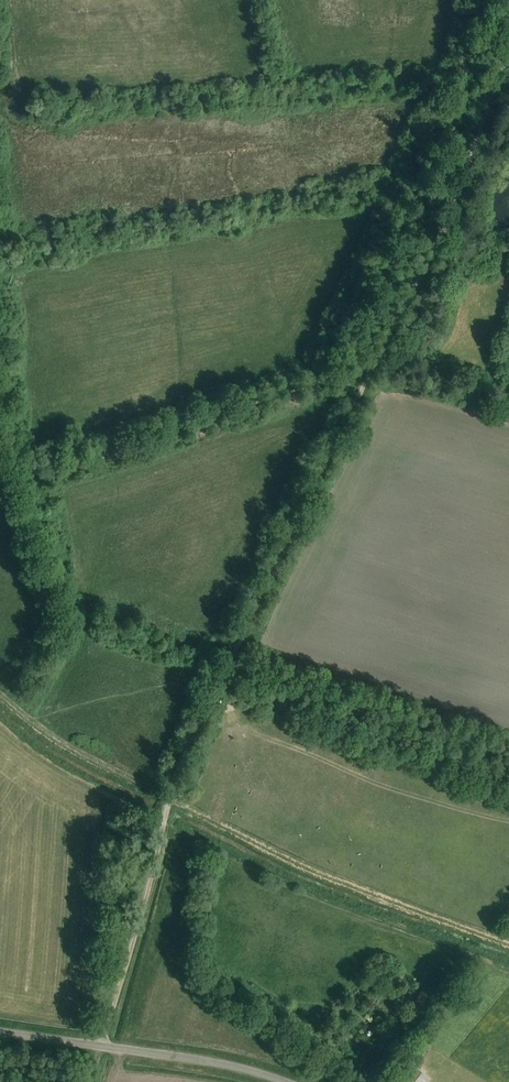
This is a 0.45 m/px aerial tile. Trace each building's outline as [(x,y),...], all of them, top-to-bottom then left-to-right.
[(403,1038),(396,1046),(402,1050),(409,1042),(403,1038)] [(422,1041),(413,1051),(417,1054),(425,1044),(422,1041)] [(391,1043),(382,1054),(388,1059),(397,1048),(391,1043)]
